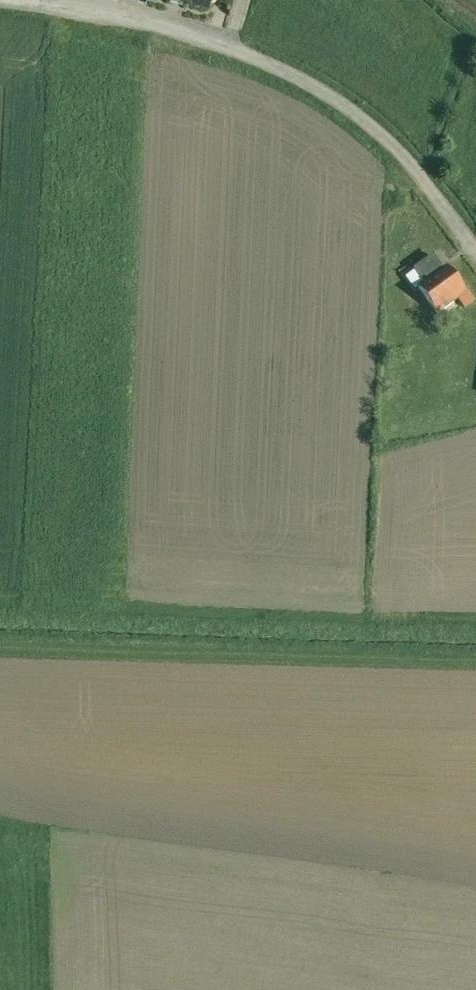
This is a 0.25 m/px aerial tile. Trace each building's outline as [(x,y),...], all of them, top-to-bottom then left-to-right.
[(433,256),(416,269),(426,282),(443,270),(433,256)] [(426,282),(419,288),(438,313),(466,291),(447,266),(443,270),(426,282)]
